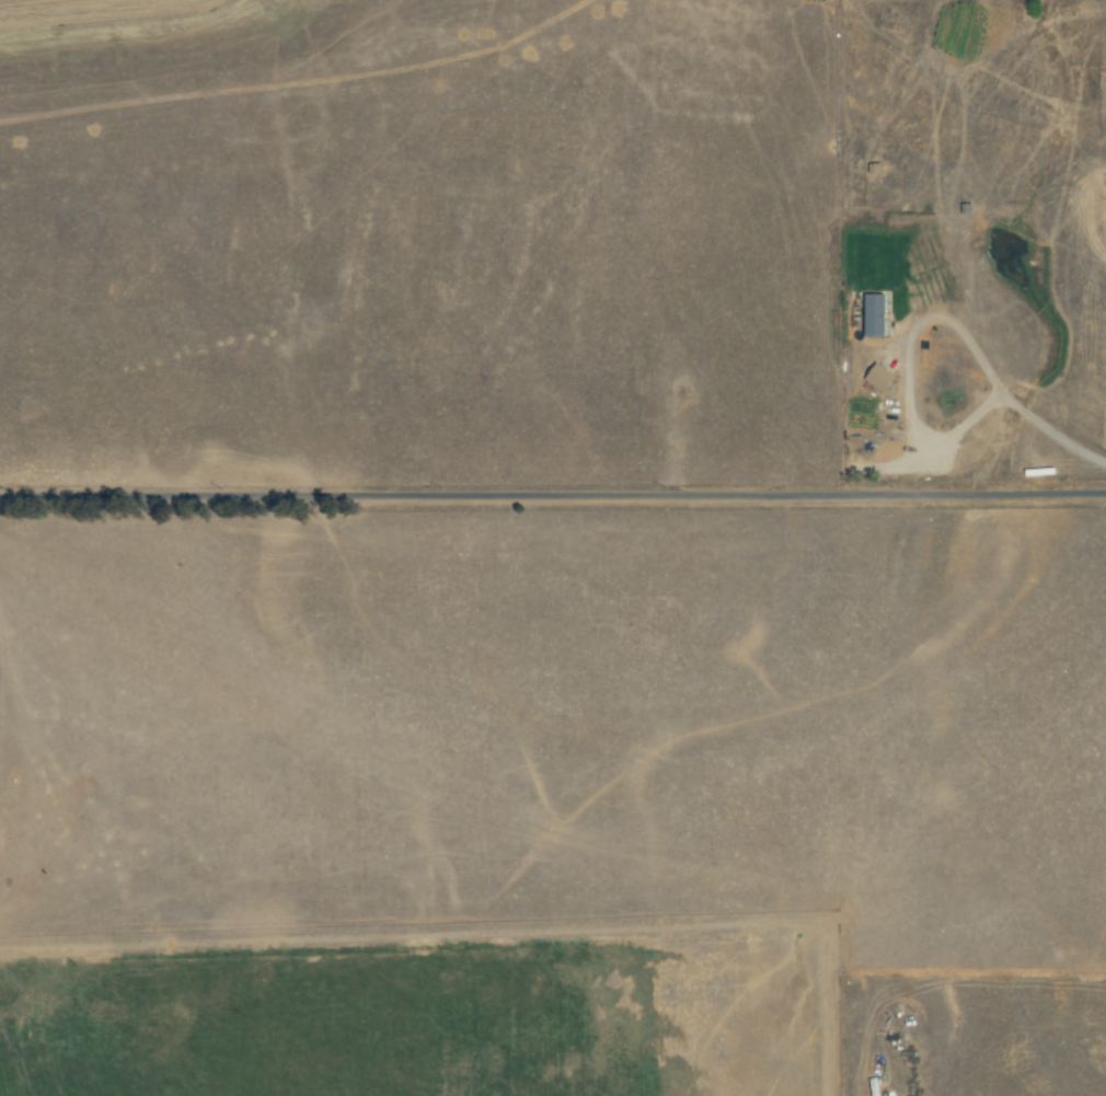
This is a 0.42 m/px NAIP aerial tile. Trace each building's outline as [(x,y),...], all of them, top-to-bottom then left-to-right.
[(888,296),(867,295),(866,336),(886,337),(888,296)] [(898,379),(877,363),(865,380),(886,395),(898,379)]
